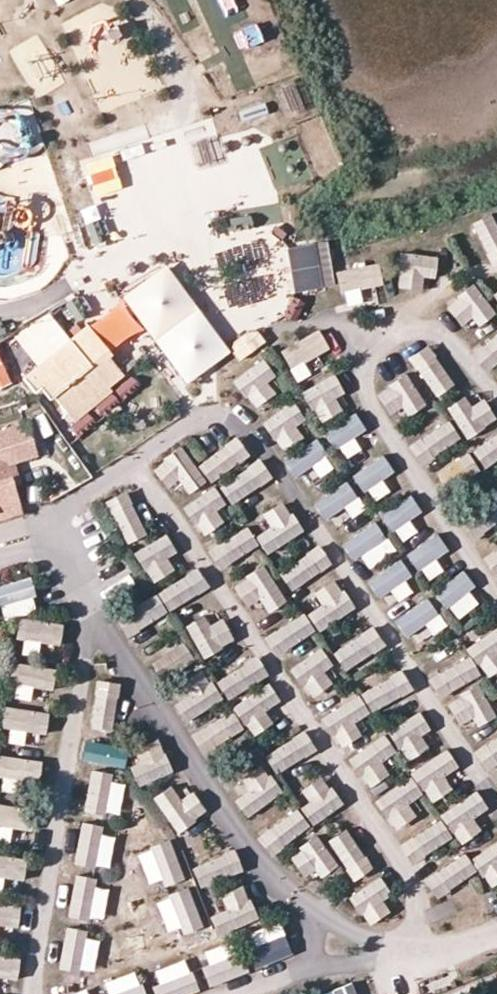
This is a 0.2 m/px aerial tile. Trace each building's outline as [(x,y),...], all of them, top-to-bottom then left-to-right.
[(301,75),(271,85),(280,111),(309,101),(301,75)] [(214,111),(218,137),(250,132),(246,106),(214,111)] [(214,128),(186,131),(188,143),(216,140),(214,128)] [(214,142),(189,147),(192,163),(217,158),(214,142)] [(496,264),(496,221),(494,214),(473,223),(493,266),(496,264)] [(430,293),(435,257),(401,253),(397,289),(430,293)] [(337,273),(344,308),(364,304),(361,291),(382,287),(377,264),(337,273)] [(478,285),(447,304),(465,334),(496,315),(478,285)] [(295,295),(275,305),(293,343),(325,328),(317,310),(304,315),(295,295)] [(243,357),(274,339),(256,308),(225,326),(243,357)] [(85,326),(22,378),(33,391),(39,386),(48,398),(52,395),(73,420),(109,390),(106,387),(120,375),(105,357),(108,355),(85,326)] [(0,382),(18,375),(6,343),(0,346),(0,381),(0,382)] [(409,359),(436,397),(455,384),(428,346),(409,359)] [(233,383),(257,411),(285,388),(261,360),(233,383)] [(406,374),(376,395),(392,417),(404,408),(410,417),(428,405),(406,374)] [(336,375),(305,395),(316,412),(347,393),(336,375)] [(11,402),(3,383),(0,384),(0,407),(11,402)] [(468,439),(496,421),(496,419),(484,399),(472,406),(466,396),(448,408),(468,439)] [(293,405),(263,422),(279,450),(309,433),(293,405)] [(328,429),(342,462),(372,450),(358,417),(328,429)] [(423,466),(461,438),(447,420),(409,448),(423,466)] [(17,504),(12,484),(18,482),(13,462),(33,456),(24,423),(0,429),(0,509),(17,504)] [(473,447),(483,468),(496,461),(496,435),(473,447)] [(198,466),(211,483),(250,456),(237,438),(198,466)] [(320,440),(284,457),(294,478),(314,468),(318,477),(334,470),(320,440)] [(190,496),(208,480),(178,448),(153,471),(170,490),(178,483),(190,496)] [(465,454),(437,475),(455,498),(483,478),(465,454)] [(380,457),(355,475),(376,504),(401,486),(380,457)] [(232,507),(272,479),(259,460),(218,488),(232,507)] [(348,481),(317,501),(337,531),(368,511),(348,481)] [(183,509),(203,537),(232,516),(212,488),(183,509)] [(106,502),(125,546),(147,536),(128,493),(106,502)] [(408,498),(383,515),(402,544),(427,528),(408,498)] [(262,515),(270,527),(256,537),(269,555),(304,531),(282,501),(262,515)] [(20,514),(17,504),(0,509),(0,520),(20,514)] [(376,521),(345,541),(365,571),(396,551),(376,521)] [(209,551),(220,570),(260,547),(249,528),(209,551)] [(167,535),(133,554),(150,584),(184,564),(167,535)] [(437,537),(410,551),(425,582),(453,568),(437,537)] [(280,572),(293,592),(332,565),(318,545),(280,572)] [(484,561),(496,578),(496,550),(484,561)] [(403,560),(371,578),(389,609),(421,591),(403,560)] [(265,565),(233,586),(248,608),(261,599),(270,613),(288,601),(265,565)] [(197,569),(116,619),(128,639),(209,588),(197,569)] [(458,573),(435,594),(460,620),(482,600),(458,573)] [(0,587),(0,605),(4,620),(38,612),(29,579),(0,587)] [(322,606),(308,615),(319,632),(355,609),(336,579),(314,594),(322,606)] [(398,617),(416,648),(448,630),(430,599),(398,617)] [(304,613),(265,638),(278,658),(317,633),(304,613)] [(189,626),(199,656),(234,645),(224,615),(189,626)] [(19,620),(17,640),(61,644),(63,624),(19,620)] [(372,627),(333,654),(346,673),(385,646),(372,627)] [(496,671),(496,633),(470,640),(480,676),(496,671)] [(152,662),(162,682),(196,665),(186,645),(152,662)] [(321,652),(292,665),(307,698),(336,685),(321,652)] [(230,701),(268,674),(255,656),(217,684),(230,701)] [(470,658),(429,677),(438,697),(480,678),(470,658)] [(12,699),(32,700),(32,690),(55,690),(55,665),(12,665),(12,699)] [(168,697),(188,723),(222,698),(202,672),(168,697)] [(371,713),(412,694),(402,672),(361,692),(371,713)] [(96,681),(93,729),(115,730),(119,683),(96,681)] [(479,684),(447,703),(465,734),(496,715),(479,684)] [(270,687),(235,710),(253,738),(289,714),(270,687)] [(359,696),(322,718),(340,749),(364,735),(356,721),(369,714),(359,696)] [(7,708),(4,743),(25,745),(25,733),(48,735),(50,712),(7,708)] [(230,713),(193,736),(206,757),(243,733),(230,713)] [(419,713),(388,732),(406,762),(438,742),(419,713)] [(305,732),(265,756),(276,775),(316,752),(305,732)] [(382,760),(396,751),(385,735),(349,759),(368,789),(391,774),(382,760)] [(496,764),(496,737),(474,750),(486,770),(496,764)] [(129,754),(144,785),(173,772),(159,740),(129,754)] [(85,742),(83,763),(126,767),(128,746),(85,742)] [(443,778),(459,766),(445,748),(411,775),(433,803),(452,789),(443,778)] [(39,787),(41,760),(0,757),(0,784),(39,787)] [(250,791),(235,801),(247,819),(283,794),(262,765),(242,779),(250,791)] [(84,811),(118,819),(127,781),(93,773),(84,811)] [(296,796),(318,824),(343,804),(321,776),(296,796)] [(416,817),(408,804),(422,796),(411,778),(375,798),(394,830),(416,817)] [(207,814),(192,792),(180,800),(171,787),(154,799),(178,834),(207,814)] [(459,841),(494,818),(476,791),(441,815),(459,841)] [(272,857),(310,827),(296,810),(258,839),(272,857)] [(11,842),(14,814),(0,813),(0,841),(11,842)] [(399,846),(412,865),(452,839),(440,820),(399,846)] [(108,871),(117,832),(82,825),(74,863),(108,871)] [(354,882),(374,869),(348,828),(328,841),(354,882)] [(308,883),(337,862),(317,836),(289,856),(308,883)] [(167,887),(187,879),(170,840),(137,854),(150,885),(163,880),(167,887)] [(496,878),(496,842),(472,859),(488,884),(496,878)] [(192,868),(201,889),(243,871),(235,850),(192,868)] [(437,899),(477,873),(464,854),(424,880),(437,899)] [(3,891),(4,880),(24,881),(26,858),(0,856),(0,891),(3,891)] [(76,878),(69,916),(104,922),(110,885),(76,878)] [(360,917),(392,900),(380,879),(348,896),(360,917)] [(245,887),(222,897),(227,910),(210,917),(218,937),(259,920),(245,887)] [(168,933),(182,928),(187,940),(207,932),(189,889),(156,902),(168,933)] [(17,930),(22,908),(0,904),(0,926),(17,930)] [(260,968),(280,960),(265,922),(245,929),(260,968)] [(62,971),(96,972),(98,933),(64,932),(62,971)] [(236,942),(201,951),(210,985),(244,976),(236,942)] [(19,981),(21,958),(0,956),(0,979),(19,981)] [(189,961),(152,970),(158,993),(197,993),(189,961)] [(104,993),(144,993),(139,973),(101,982),(104,993)] [(354,983),(320,993),(358,993),(354,983)]
